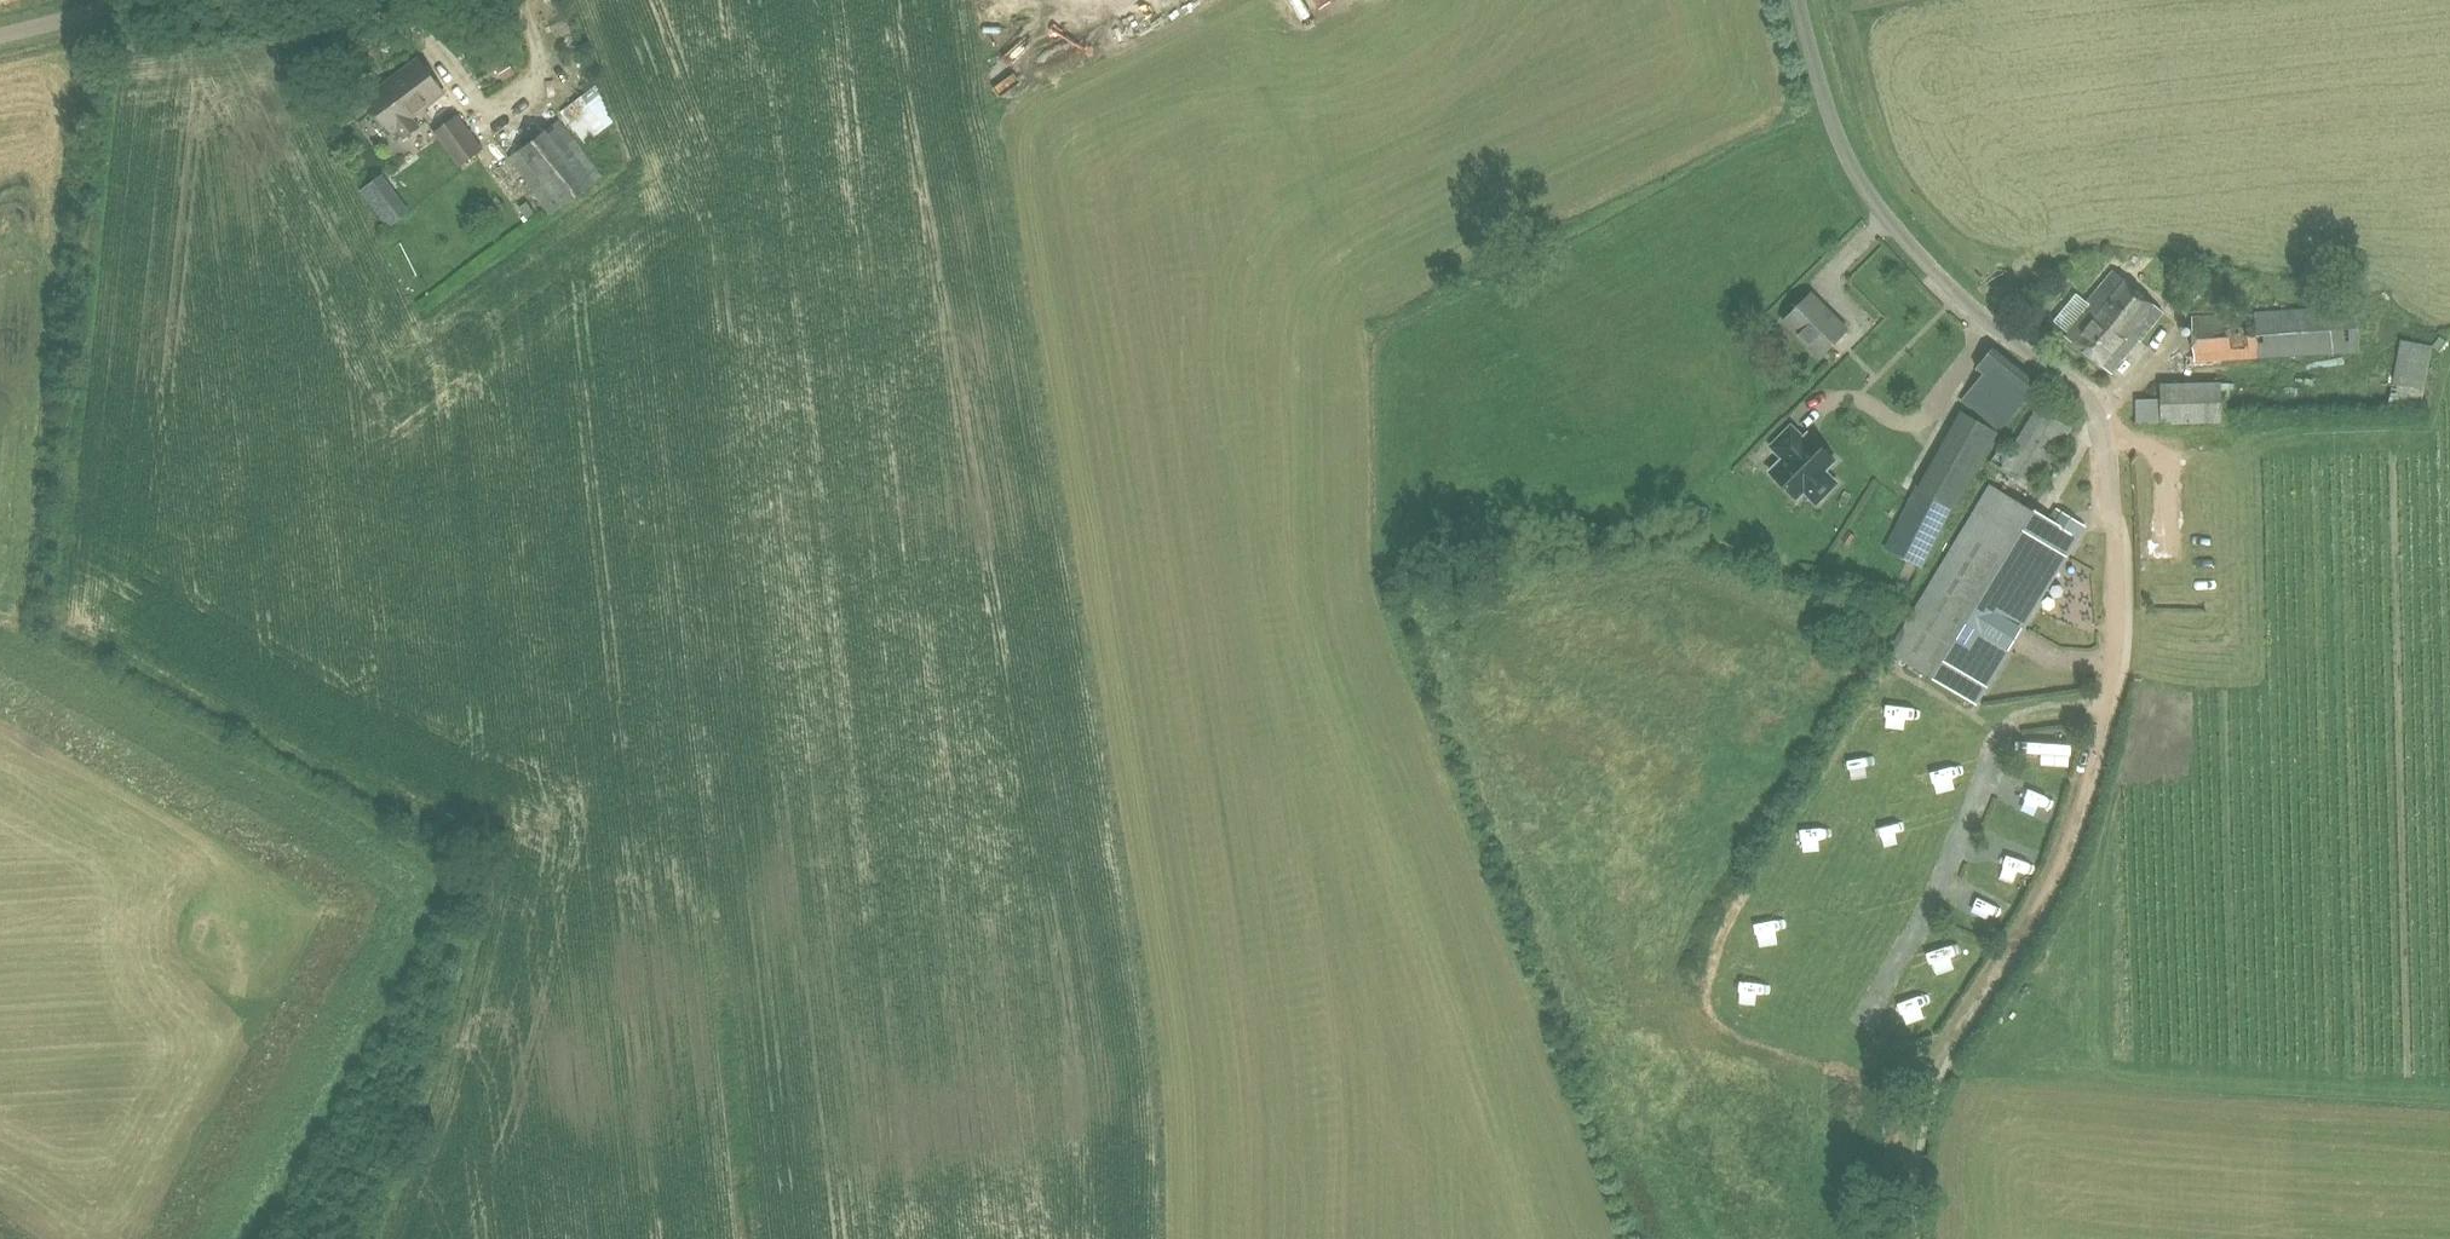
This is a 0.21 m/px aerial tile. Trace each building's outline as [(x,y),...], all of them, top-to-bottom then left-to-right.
[(1204,11),(1221,0),(1197,0),(1204,11)] [(406,136),(419,126),(411,116),(444,90),(419,58),(367,98),(392,130),(398,126),(406,136)] [(589,140),(625,125),(609,87),(573,102),(589,140)] [(459,166),(484,147),(459,112),(433,131),(459,166)] [(552,213),(602,175),(561,120),(511,158),(552,213)] [(536,213),(528,202),(519,208),(527,219),(536,213)] [(2112,268),(2085,299),(2075,291),(2052,318),(2067,331),(2065,335),(2111,372),(2138,338),(2139,340),(2162,311),(2112,268)] [(1818,355),(1846,328),(1811,292),(1783,319),(1818,355)] [(2194,359),(2359,349),(2356,305),(2191,315),(2194,359)] [(2412,339),(2400,399),(2430,405),(2442,345),(2412,339)] [(1985,365),(1993,372),(1974,396),(2015,427),(2046,387),(1997,350),(1985,365)] [(2233,397),(2147,400),(2148,425),(2234,422),(2233,397)] [(2034,487),(2072,425),(2038,403),(1999,467),(2034,487)] [(1997,432),(1959,410),(1952,423),(1990,445),(1997,432)] [(1816,447),(1805,436),(1803,438),(1791,426),(1770,446),(1782,458),(1770,471),(1786,487),(1795,478),(1806,489),(1818,501),(1836,483),(1824,471),(1835,460),(1818,444),(1816,447)] [(2048,519),(1990,484),(1890,650),(1975,701),(2075,536),(2082,523),(2055,507),(2048,519)] [(1920,565),(1951,506),(1917,485),(1885,548),(1920,565)]
